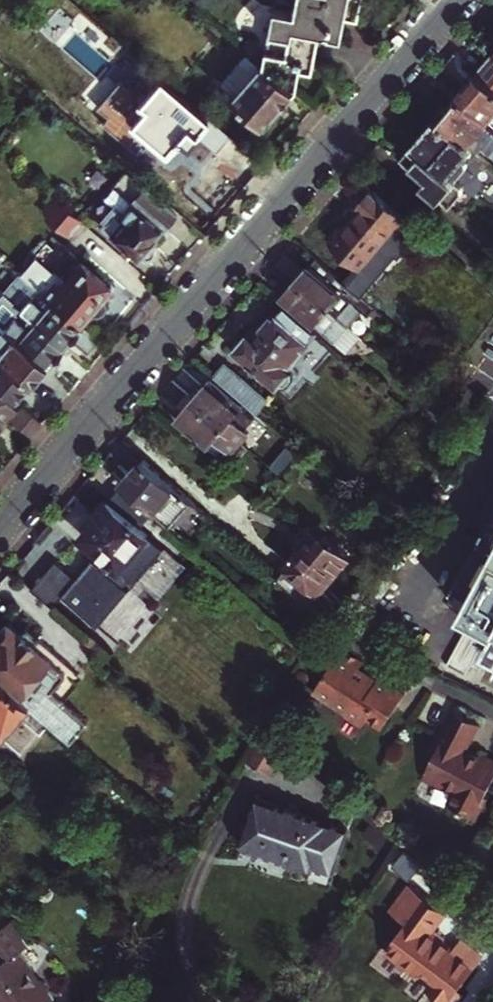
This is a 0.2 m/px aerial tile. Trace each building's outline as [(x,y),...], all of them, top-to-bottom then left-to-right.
[(313,67),(319,32),(338,35),(343,9),(358,12),(360,0),(196,0),(192,4),(231,38),(241,47),(250,55),(290,89),(295,82),(299,65),(313,67)] [(455,93),(486,120),(492,112),(492,48),(455,93)] [(290,89),(250,55),(220,91),(260,125),(291,89),(290,89)] [(192,104),(159,75),(148,88),(141,82),(132,92),(139,98),(125,115),(165,150),(180,133),(187,139),(207,117),(192,104)] [(466,143),(478,130),(482,134),(484,141),(492,149),(492,126),(486,120),(455,93),(445,103),(440,99),(429,111),(439,119),(466,143)] [(439,119),(412,151),(435,171),(429,178),(458,204),(491,165),(487,161),(466,143),(439,119)] [(91,210),(101,219),(99,221),(112,233),(137,256),(140,253),(141,254),(146,256),(151,255),(154,251),(154,246),(152,242),(151,241),(154,237),(152,235),(164,222),(166,223),(177,210),(128,167),(91,210)] [(361,270),(349,285),(350,286),(364,298),(388,271),(374,260),(386,246),(402,259),(416,244),(406,235),(410,230),(404,225),(407,221),(381,199),(374,192),(367,193),(361,200),(362,205),(364,207),(345,229),(340,229),(330,240),(331,243),(361,270)] [(82,220),(55,197),(49,204),(48,217),(69,235),(82,220)] [(29,281),(37,271),(0,239),(0,256),(1,256),(29,281)] [(275,262),(298,281),(308,269),(285,250),(275,262)] [(29,281),(1,256),(0,257),(0,268),(7,275),(9,273),(17,280),(12,286),(25,297),(19,304),(63,342),(67,337),(86,353),(98,340),(79,324),(44,294),(29,281)] [(308,269),(298,281),(355,330),(375,307),(364,298),(350,286),(349,285),(318,258),(308,269)] [(54,283),(44,294),(79,324),(89,312),(91,314),(94,315),(97,315),(100,313),(102,311),(103,308),(103,305),(103,303),(101,298),(110,288),(80,261),(60,284),(54,283)] [(298,281),(284,298),(352,357),(366,340),(355,330),(298,281)] [(6,293),(19,304),(25,297),(12,286),(6,293)] [(19,304),(6,293),(0,288),(0,323),(2,324),(19,304)] [(19,304),(2,324),(46,362),(55,352),(74,368),(82,359),(63,342),(19,304)] [(252,335),(248,336),(241,344),(242,348),(239,351),(278,385),(288,385),(294,378),(293,370),(294,368),(291,366),(318,333),(287,306),(280,314),(279,313),(259,336),(255,333),(252,335)] [(0,323),(0,387),(14,399),(29,382),(46,362),(2,324),(0,323)] [(215,376),(220,381),(246,403),(258,413),(270,400),(226,363),(215,376)] [(233,418),(246,403),(220,381),(217,384),(212,380),(206,387),(202,382),(189,396),(194,401),(242,442),(250,433),(233,418)] [(14,407),(0,395),(0,422),(14,407)] [(242,442),(194,401),(177,420),(208,447),(217,437),(234,451),(242,442)] [(43,424),(21,405),(10,418),(31,437),(43,424)] [(274,469),(281,476),(303,451),(298,447),(295,444),(274,469)] [(143,459),(123,482),(156,511),(173,526),(183,514),(187,517),(197,505),(143,459)] [(100,519),(85,536),(113,561),(106,569),(95,559),(78,578),(64,594),(100,625),(131,590),(126,585),(133,578),(138,582),(167,548),(142,527),(156,511),(123,482),(95,515),(100,519)] [(458,590),(481,603),(474,616),(492,626),(492,525),(458,590)] [(293,558),(291,564),(280,577),(336,625),(345,611),(322,591),(349,557),(324,536),(319,542),(308,532),(297,545),(301,549),(300,551),(297,552),(295,553),(294,555),(293,558)] [(64,594),(78,578),(57,560),(33,588),(54,606),(64,594)] [(26,702),(41,715),(68,738),(85,718),(50,687),(69,665),(24,627),(19,632),(5,620),(0,625),(0,679),(26,702)] [(367,716),(383,726),(404,693),(380,677),(378,679),(359,667),(362,661),(342,648),(314,690),(347,712),(345,714),(362,725),(367,716)] [(6,740),(25,719),(17,713),(26,702),(0,679),(0,736),(6,740)] [(313,692),(345,714),(347,712),(314,690),(313,692)] [(453,709),(445,725),(443,724),(438,733),(443,736),(438,745),(422,776),(426,778),(427,777),(436,782),(438,781),(450,787),(453,789),(446,802),(473,817),(484,795),(492,779),(492,759),(479,752),(478,755),(476,758),(469,754),(469,753),(469,752),(469,751),(468,750),(467,749),(466,748),(480,722),(453,709)] [(266,731),(248,757),(271,772),(288,746),(266,731)] [(443,736),(438,733),(433,743),(438,745),(443,736)] [(446,802),(453,789),(450,787),(443,801),(446,802)] [(487,797),(484,795),(473,817),(476,818),(487,797)] [(351,830),(262,798),(246,843),(335,875),(351,830)] [(181,819),(173,829),(182,837),(190,827),(181,819)] [(12,1001),(46,1001),(55,996),(21,949),(29,943),(11,919),(0,927),(0,955),(3,959),(0,962),(0,986),(12,1001)] [(392,941),(380,978),(398,985),(393,1001),(429,1001),(443,958),(392,941)]
